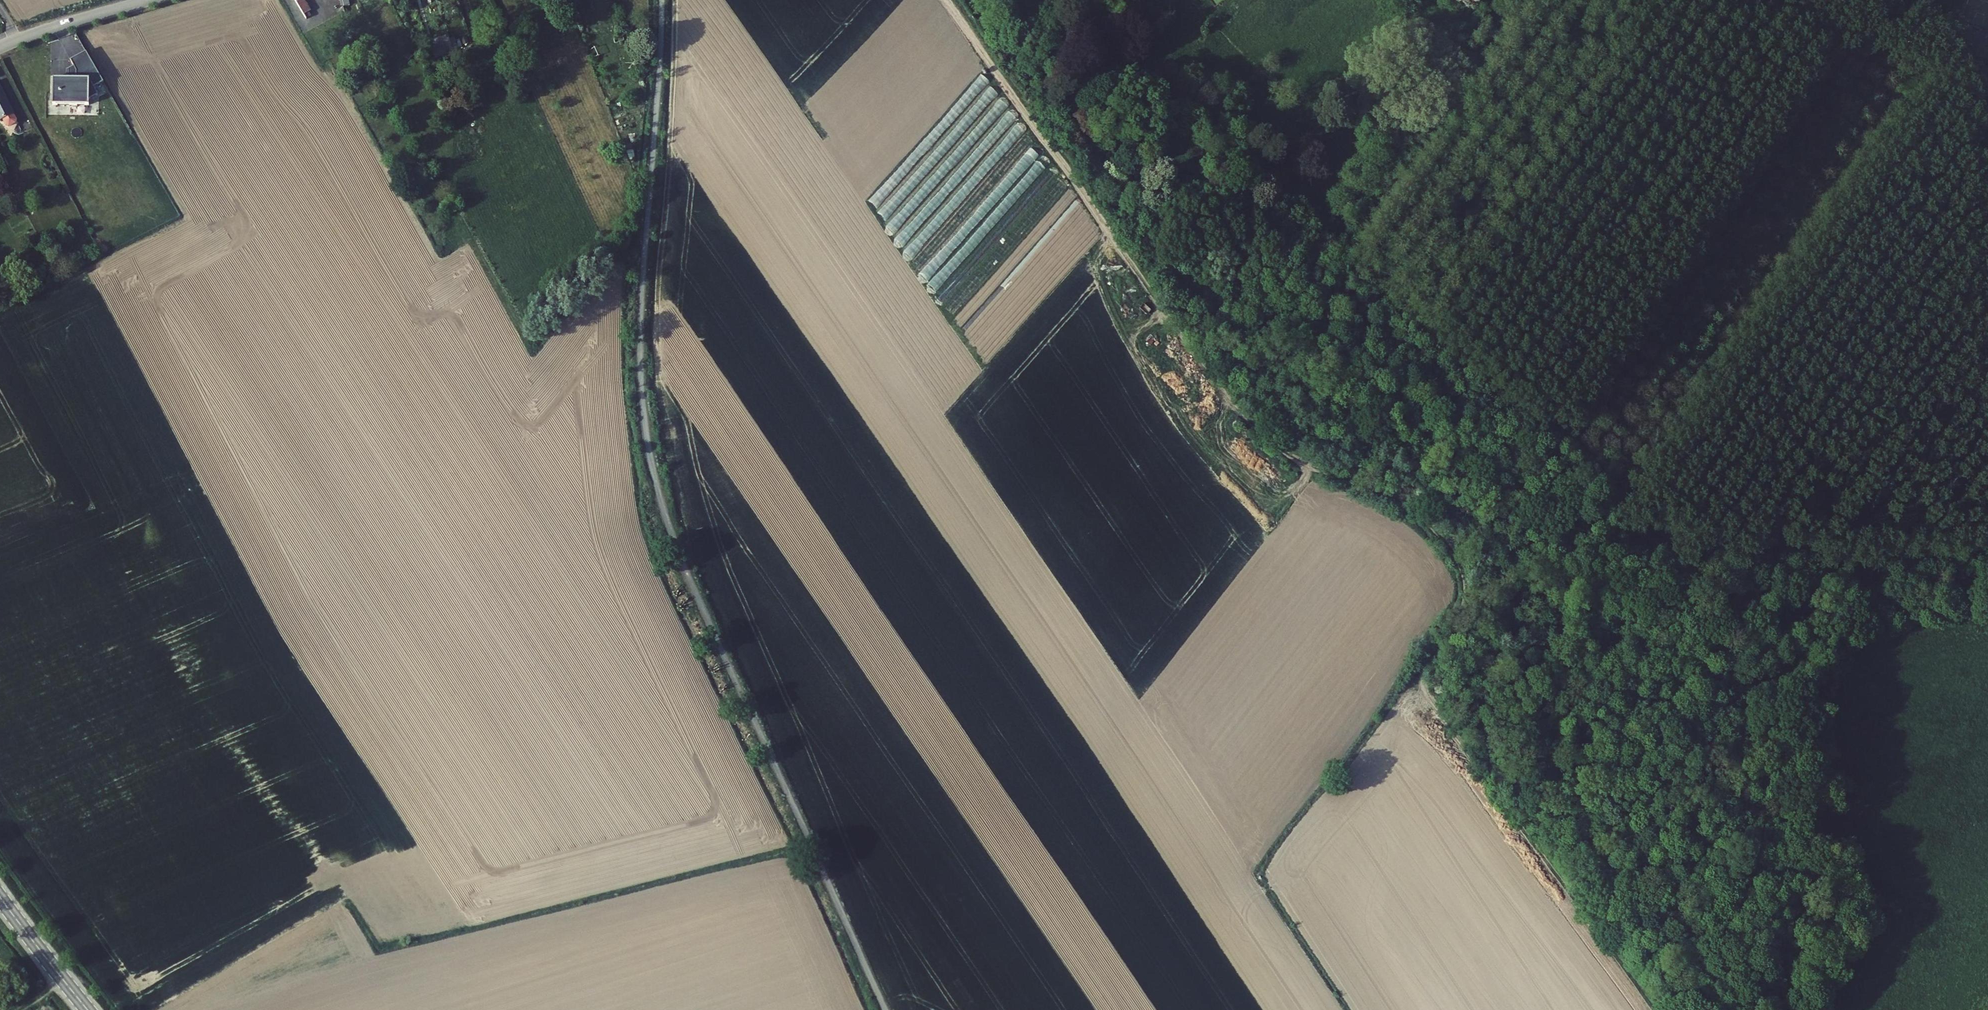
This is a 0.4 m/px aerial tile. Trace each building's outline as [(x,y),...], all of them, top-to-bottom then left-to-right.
[(455,41),(445,44),(449,55),(458,52),(455,41)] [(93,86),(102,81),(84,50),(69,59),(73,66),(67,69),(67,78),(52,78),(52,105),(89,105),(89,99),(97,94),(93,86)] [(13,112),(0,87),(0,119),(13,112)]
